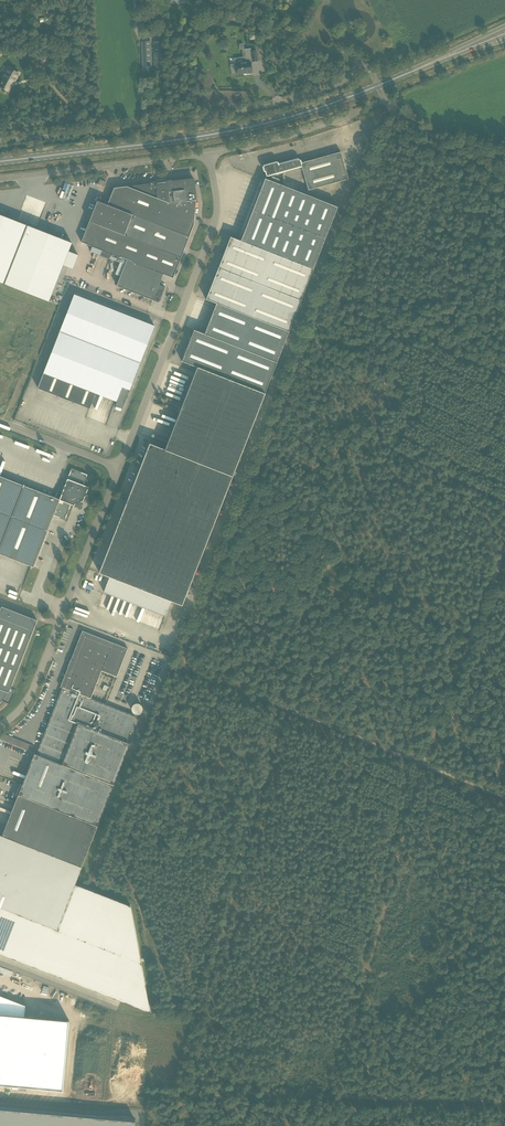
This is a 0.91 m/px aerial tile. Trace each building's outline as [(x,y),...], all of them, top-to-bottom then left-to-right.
[(151,41),(141,41),(142,72),(152,71),(151,41)] [(163,41),(153,41),(154,71),(165,71),(163,41)] [(251,51),(251,49),(244,49),(246,62),(235,63),(235,64),(230,65),(231,73),(236,73),(237,74),(252,72),(251,62),(252,62),(251,51)] [(34,58),(31,63),(40,68),(43,63),(34,58)] [(9,68),(7,73),(5,72),(3,76),(5,77),(2,82),(1,83),(2,83),(0,86),(1,87),(3,88),(8,90),(12,81),(14,82),(19,73),(9,68)] [(182,605),(264,393),(313,269),(337,207),(283,186),(285,181),(283,175),(285,171),(302,166),(308,190),(343,180),(348,179),(341,152),(301,163),(300,160),(297,158),(278,164),(276,163),(274,164),(273,163),(272,163),(264,165),(263,167),(264,171),(265,172),(266,176),(265,179),(265,178),(264,180),(241,239),(241,240),(240,240),(240,241),(230,237),(206,299),(216,303),(204,334),(194,330),(193,330),(194,330),(182,361),(181,361),(197,367),(195,372),(195,373),(183,403),(179,413),(179,414),(167,444),(165,449),(149,443),(99,572),(110,577),(104,592),(165,616),(171,601),(182,605)] [(97,201),(89,221),(99,225),(91,246),(102,250),(100,255),(109,259),(111,254),(126,260),(116,285),(159,302),(165,286),(159,284),(163,274),(173,278),(194,224),(196,200),(196,199),(195,200),(194,192),(195,192),(195,190),(194,190),(193,182),(194,182),(193,178),(189,179),(173,181),(167,181),(168,183),(166,183),(166,184),(158,185),(158,184),(156,185),(155,182),(150,182),(150,183),(132,186),(131,188),(127,186),(114,188),(107,205),(97,201)] [(0,214),(0,282),(49,301),(72,243),(0,214)] [(129,390),(154,326),(74,294),(38,388),(74,402),(80,387),(117,401),(115,405),(122,408),(129,391),(129,390)] [(74,506),(80,508),(83,502),(84,502),(83,501),(88,487),(83,485),(87,475),(71,468),(59,499),(0,476),(0,554),(33,567),(48,531),(49,531),(48,530),(54,515),(65,520),(71,504),(74,505),(73,506),(74,506)] [(5,691),(8,692),(37,620),(1,606),(0,610),(0,700),(1,699),(3,696),(4,694),(5,691)] [(22,784),(18,795),(97,826),(140,718),(91,698),(101,672),(116,678),(128,648),(82,631),(60,687),(62,688),(52,713),(50,718),(36,754),(34,753),(30,764),(32,765),(24,785),(22,784)] [(31,752),(34,746),(4,734),(2,736),(0,739),(31,752)] [(150,1012),(131,905),(75,884),(97,826),(18,795),(2,836),(0,835),(0,953),(150,1012)] [(63,1090),(69,1020),(24,1016),(25,1005),(0,996),(5,998),(0,1010),(0,1084),(63,1090)] [(135,1120),(0,1108),(0,1125),(135,1125),(135,1120)]
